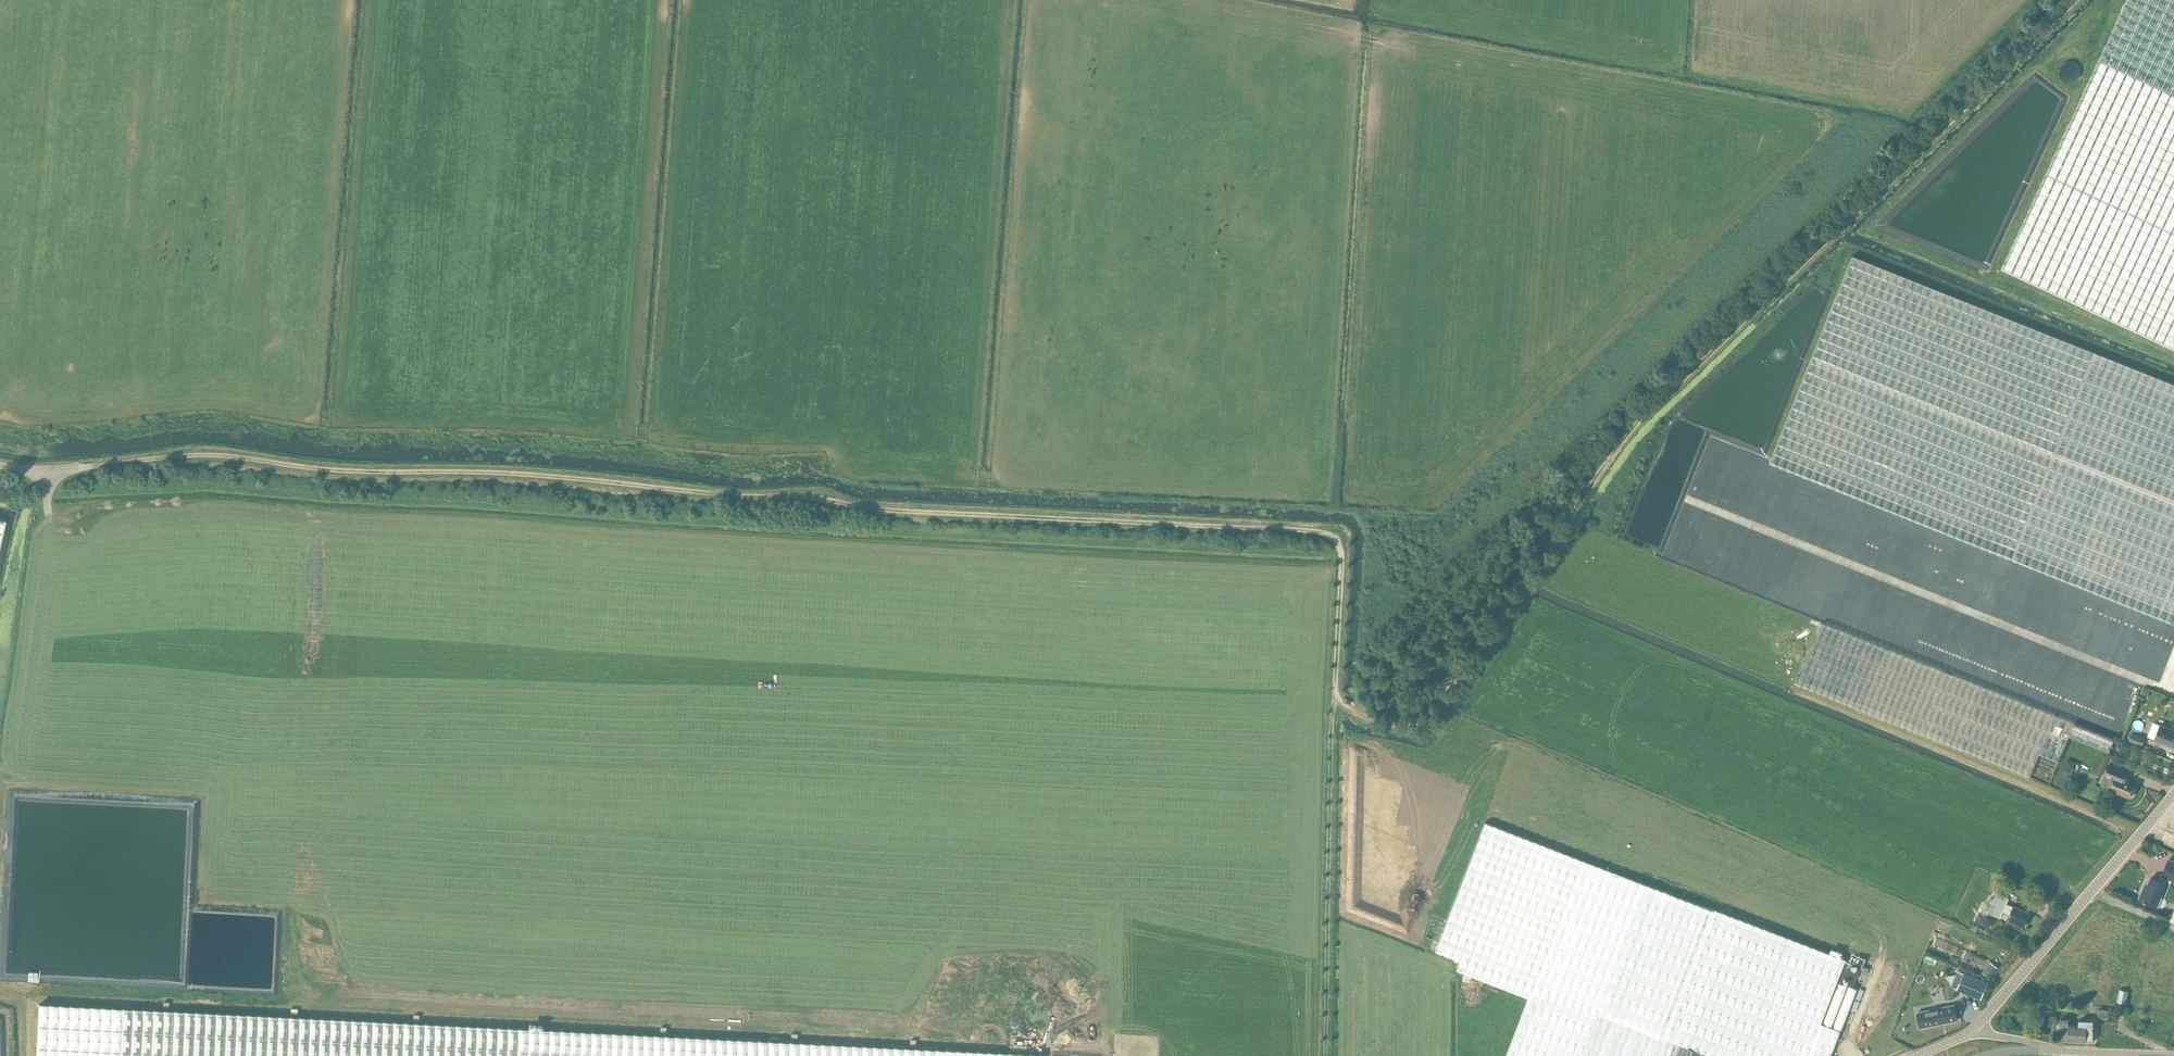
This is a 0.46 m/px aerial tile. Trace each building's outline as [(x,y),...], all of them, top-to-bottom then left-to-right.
[(2173,350),(2173,0),(2128,0),(2003,270),(2173,350)] [(2173,624),(2173,384),(2095,352),(1852,256),(1770,463),(2173,624)] [(1797,685),(2030,777),(2039,754),(2059,762),(2068,737),(2109,753),(2114,739),(1821,623),(1797,685)] [(2160,725),(2154,741),(2173,749),(2173,731),(2160,725)] [(2130,732),(2128,741),(2141,745),(2143,735),(2130,732)] [(2109,789),(2131,798),(2137,784),(2120,777),(2122,771),(2108,766),(2104,776),(2101,783),(2101,786),(2109,789)] [(1435,951),(1459,960),(1456,970),(1529,998),(1528,1000),(1506,1055),(1700,1055),(1701,1053),(1708,1055),(1830,1055),(1839,1031),(1820,1023),(1844,961),(1485,822),(1446,923),(1438,942),(1435,950),(1435,951)] [(2168,858),(2158,882),(2151,878),(2146,890),(2143,889),(2139,898),(2163,908),(2166,907),(2168,902),(2166,899),(2166,898),(2173,881),(2173,882),(2173,861),(2168,858)] [(2008,920),(2024,927),(2029,913),(2014,906),(2014,907),(2007,904),(2009,899),(1996,893),(1992,901),(1989,900),(1983,914),(1988,916),(1990,912),(2001,917),(2003,911),(2010,915),(2008,920)] [(1974,924),(1989,928),(1992,918),(1976,914),(1974,924)] [(1981,998),(1987,982),(1964,973),(1958,989),(1981,998)] [(1939,1009),(1918,1013),(1921,1028),(1957,1020),(1954,1005),(1952,998),(1957,997),(1954,985),(1949,986),(1950,988),(1929,992),(1931,1003),(1937,1001),(1939,1009)] [(2121,985),(2117,1002),(2126,1004),(2130,987),(2121,985)] [(1042,1055),(39,1004),(36,1055),(1042,1055)] [(2098,1009),(2097,1017),(2107,1018),(2108,1010),(2098,1009)] [(2068,1040),(2093,1041),(2094,1021),(2079,1021),(2079,1027),(2068,1026),(2068,1020),(2061,1020),(2060,1039),(2068,1040)]
